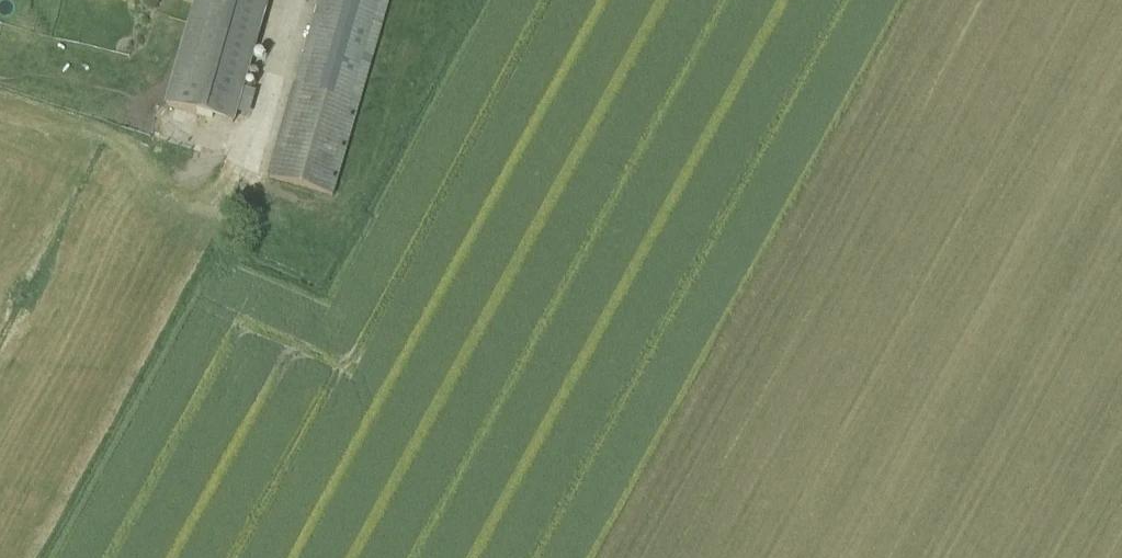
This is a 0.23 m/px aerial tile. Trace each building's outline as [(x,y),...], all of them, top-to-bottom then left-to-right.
[(168,104),(234,123),(237,114),(249,117),(255,94),(244,91),(270,0),(198,0),(168,104)] [(388,0),(319,0),(268,178),(331,196),(388,0)]
